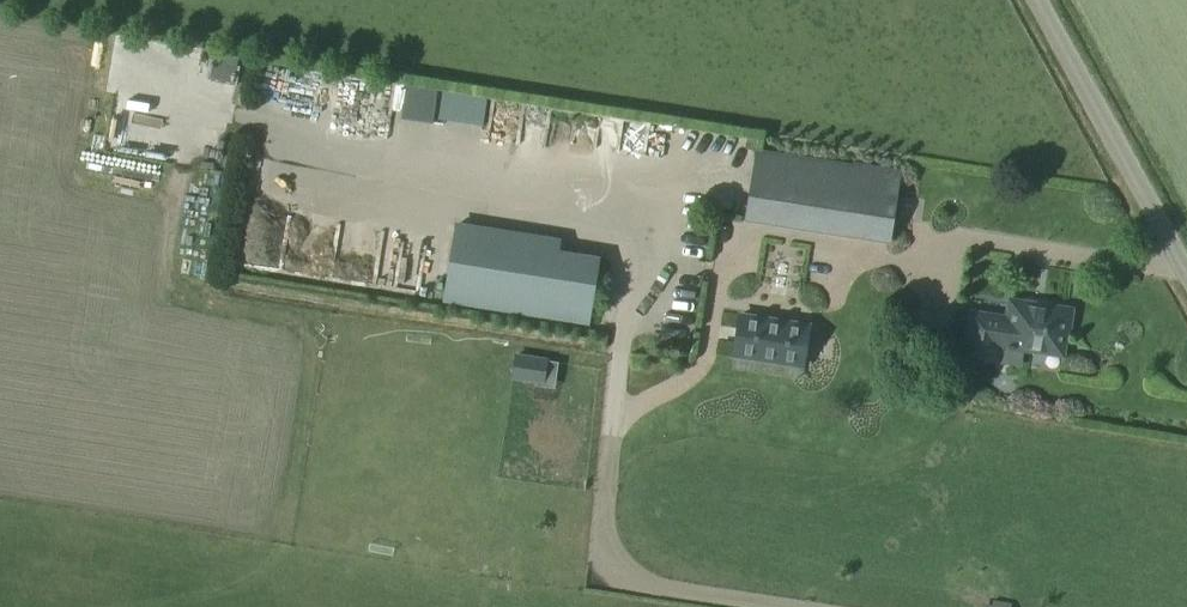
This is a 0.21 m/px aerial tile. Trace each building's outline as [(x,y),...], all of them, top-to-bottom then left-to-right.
[(432,124),(437,90),(405,85),(400,119),(432,124)] [(486,97),(443,91),(439,118),(482,125),(486,97)] [(507,108),(506,153),(529,154),(531,109),(507,108)] [(764,147),(754,213),(896,235),(906,169),(764,147)] [(558,243),(455,226),(443,299),(588,322),(597,261),(557,255),(558,243)] [(977,316),(971,350),(1002,355),(1005,336),(1033,340),(1036,344),(1070,350),(1074,324),(1077,322),(1080,304),(1057,300),(1053,303),(1037,301),(1033,296),(1017,294),(1013,316),(1007,321),(977,316)] [(806,325),(740,315),(733,357),(800,368),(806,325)] [(565,388),(569,369),(541,365),(537,384),(565,388)] [(648,367),(647,385),(665,387),(666,368),(648,367)]
